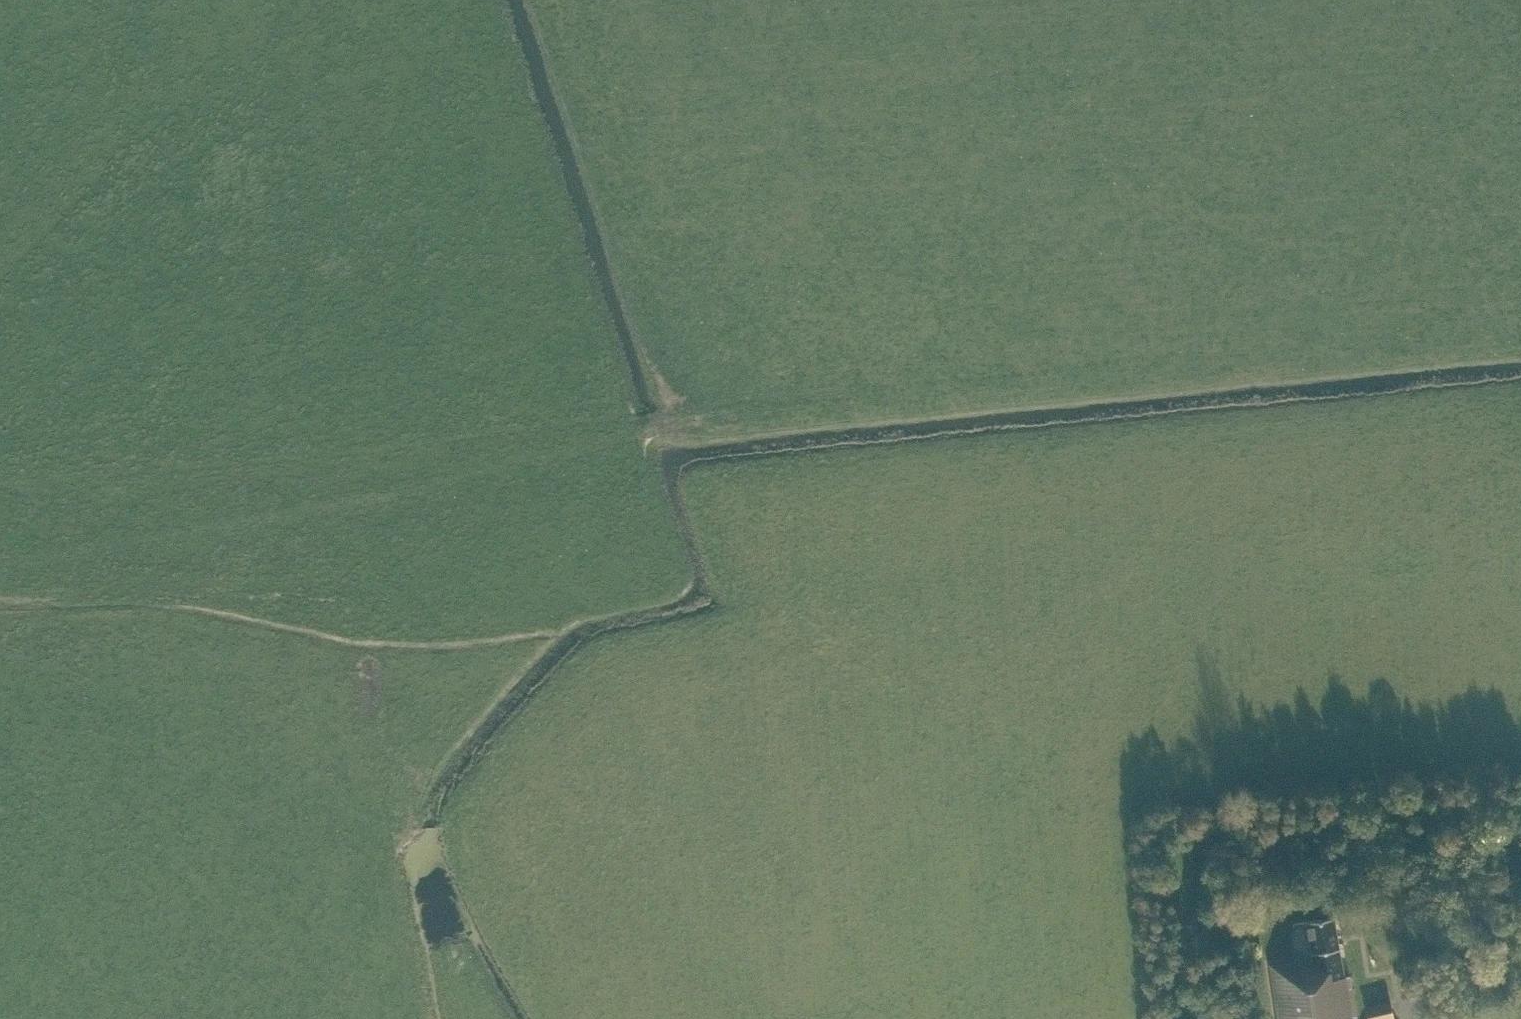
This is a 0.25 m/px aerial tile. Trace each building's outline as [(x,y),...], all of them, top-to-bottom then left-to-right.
[(1313,960),(1271,966),(1278,1018),(1355,1018),(1349,976),(1343,977),(1334,917),(1307,922),(1313,960)] [(1390,1002),(1365,1008),(1367,1018),(1394,1018),(1390,1002)]
